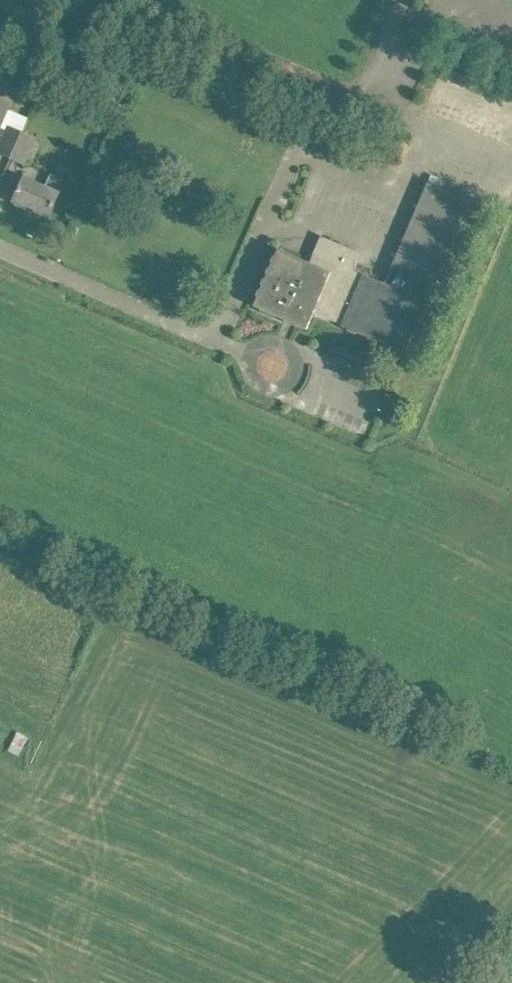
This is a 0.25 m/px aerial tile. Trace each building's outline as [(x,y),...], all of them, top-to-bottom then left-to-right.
[(12,102),(0,97),(0,130),(12,102)] [(0,144),(0,155),(25,165),(37,137),(8,125),(0,144)] [(24,179),(22,183),(14,202),(49,217),(59,194),(58,194),(63,180),(51,175),(45,188),(24,179)] [(255,306),(307,329),(314,312),(342,324),(341,325),(405,353),(427,302),(426,301),(469,201),(428,183),(385,284),(355,271),(358,253),(321,237),(310,264),(279,250),(255,306)]
